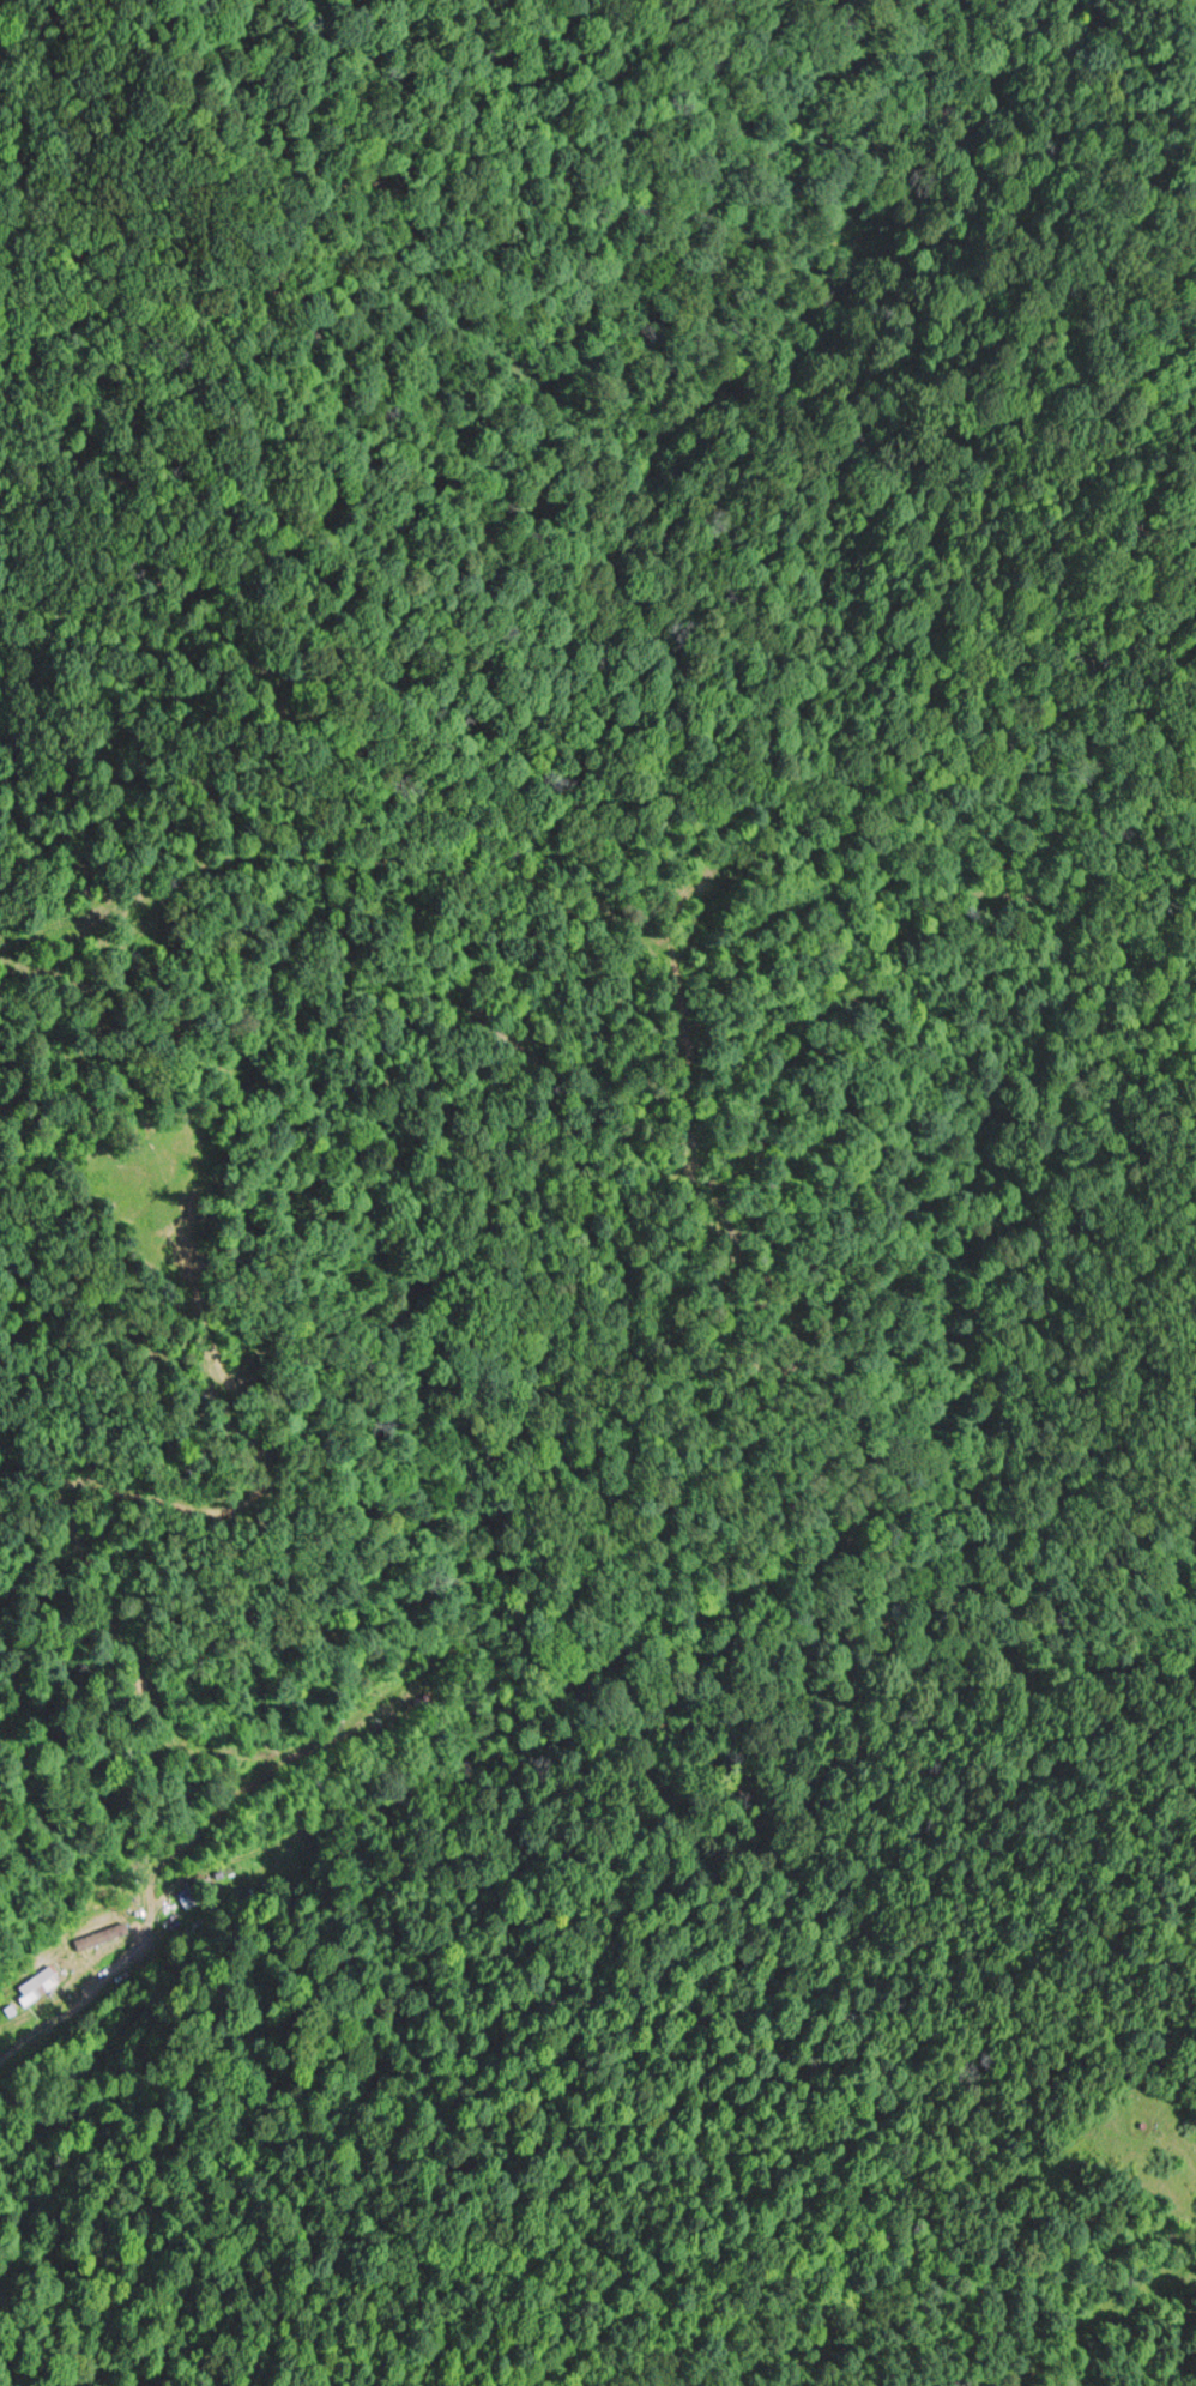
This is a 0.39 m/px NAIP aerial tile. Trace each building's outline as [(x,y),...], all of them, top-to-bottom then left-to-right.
[(116,1945),(104,1920),(83,1930),(95,1955),(116,1945)] [(33,2005),(70,1980),(59,1964),(22,1988),(33,2005)]
